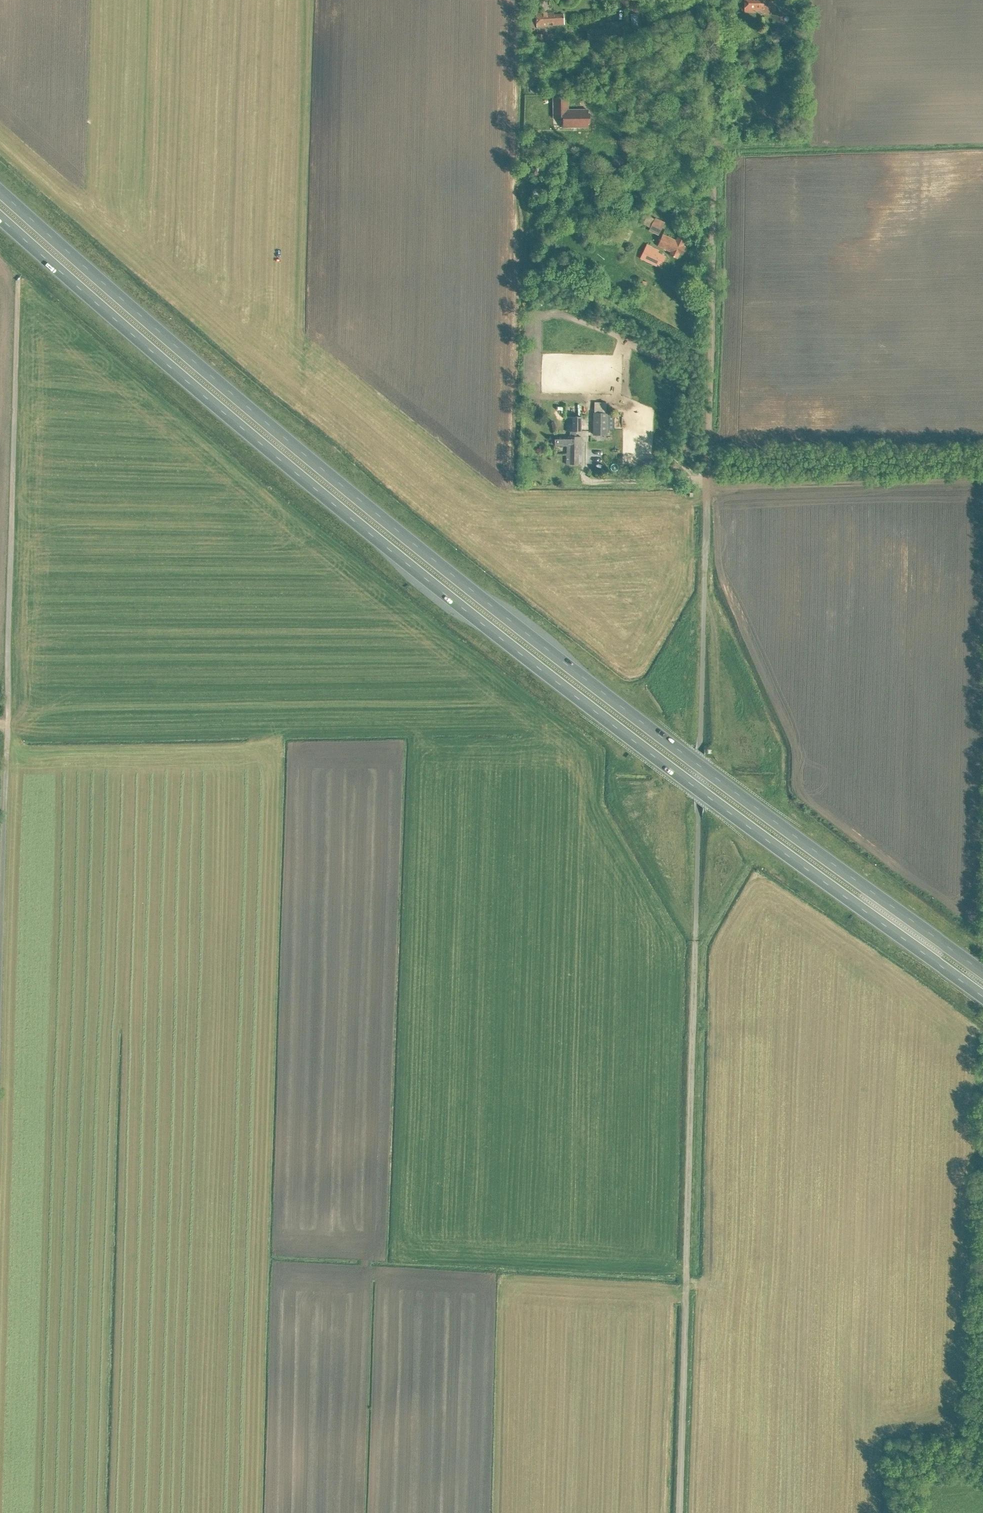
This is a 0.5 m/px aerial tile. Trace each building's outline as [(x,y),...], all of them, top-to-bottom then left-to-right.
[(744,11),(775,12),(775,2),(766,2),(766,0),(744,0),(744,11)] [(553,12),(550,13),(536,14),(537,26),(564,24),(563,14),(553,15),(553,12)] [(610,23),(611,28),(587,30),(588,43),(590,43),(590,47),(623,44),(622,40),(625,40),(624,22),(610,23)] [(536,47),(546,46),(545,34),(536,35),(536,47)] [(530,86),(545,87),(545,80),(536,80),(536,72),(525,72),(525,84),(530,84),(530,86)] [(589,110),(568,110),(568,98),(553,98),(553,117),(566,117),(566,127),(588,127),(588,123),(590,123),(590,114),(589,114),(589,110)] [(649,231),(658,235),(664,223),(655,218),(654,219),(647,215),(642,224),(650,228),(649,231)] [(621,225),(614,242),(621,245),(628,228),(621,225)] [(676,240),(663,234),(657,245),(671,252),(670,255),(677,258),(679,253),(682,255),(686,247),(683,246),(685,240),(678,237),(676,240)] [(641,258),(659,267),(665,256),(658,252),(659,250),(647,245),(641,258)] [(593,414),(593,421),(592,436),(606,436),(607,430),(613,430),(613,416),(607,416),(607,414),(593,414)] [(570,437),(555,436),(555,443),(564,443),(564,445),(567,445),(566,464),(578,464),(578,454),(581,454),(582,437),(576,437),(576,431),(581,431),(581,417),(566,416),(566,431),(570,431),(570,437)]
